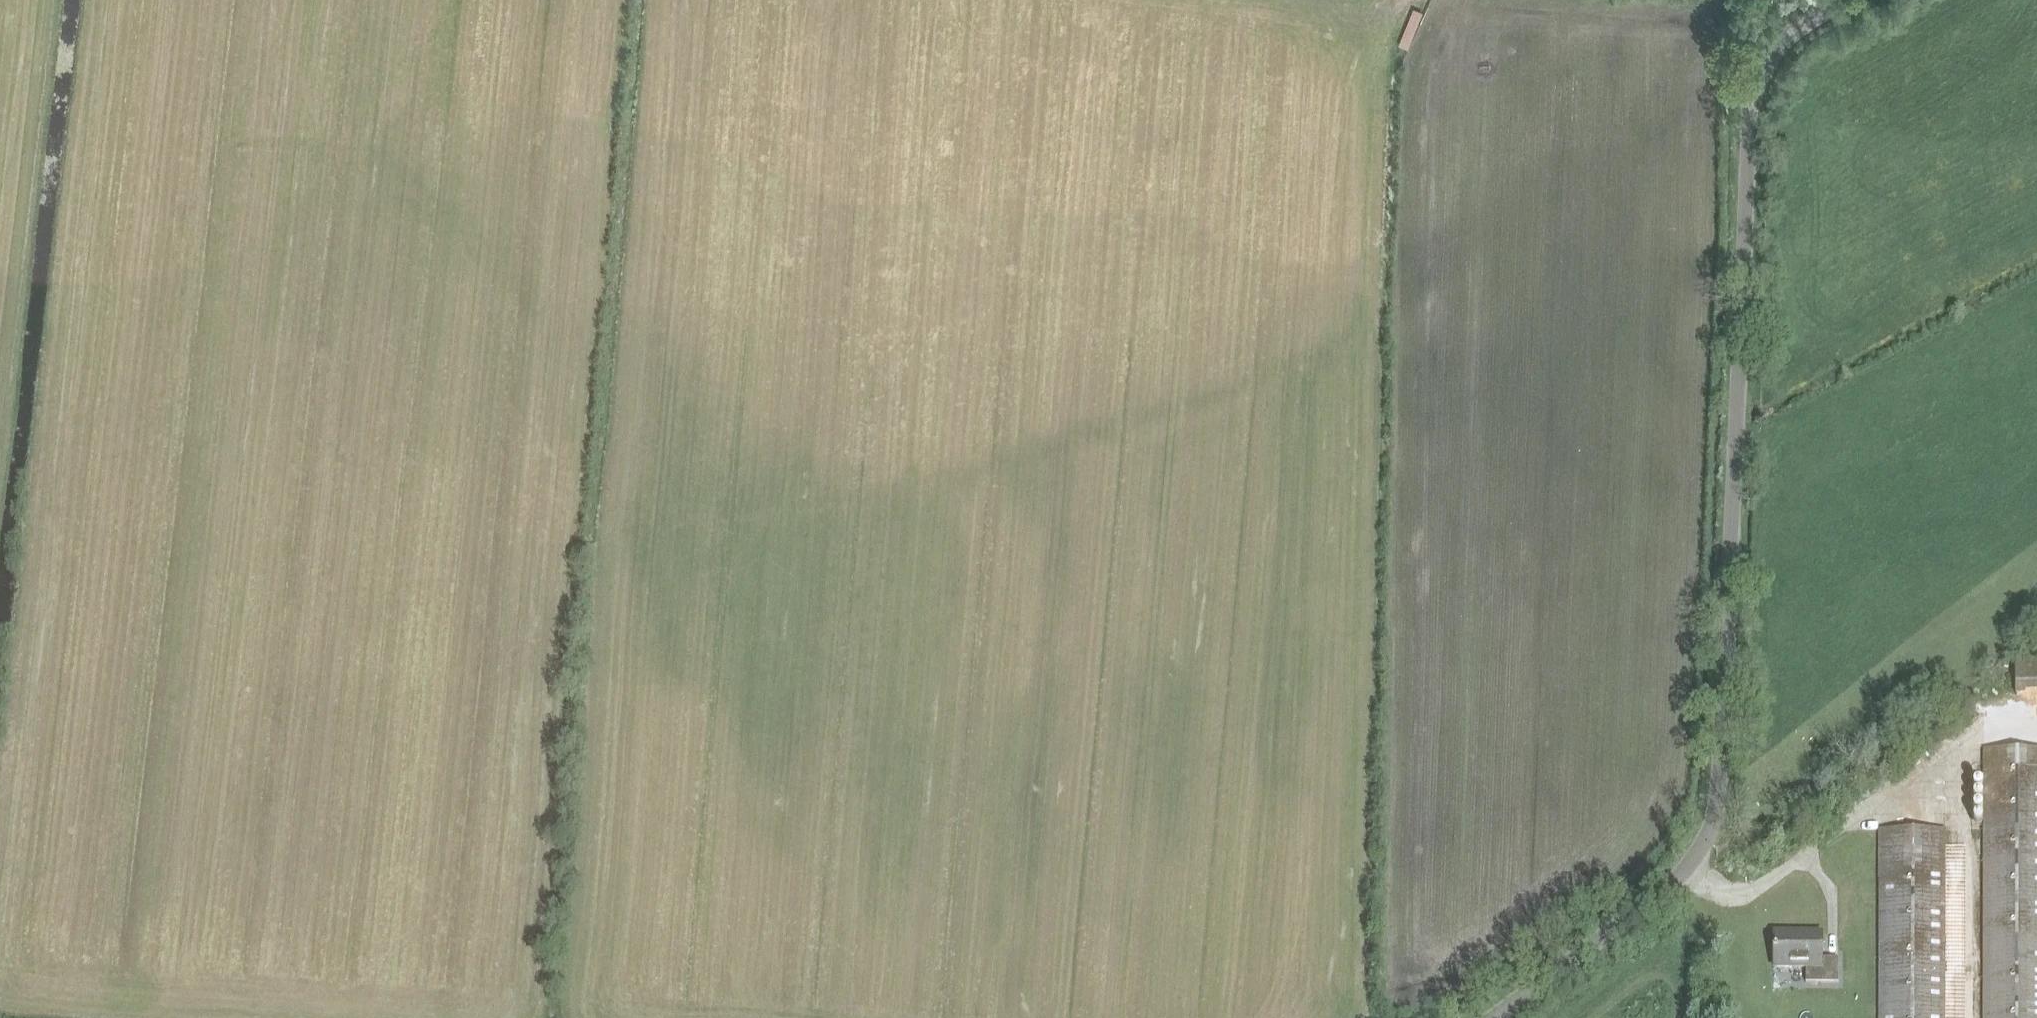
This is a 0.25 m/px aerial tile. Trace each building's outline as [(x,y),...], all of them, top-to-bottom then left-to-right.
[(2036,694),(2036,645),(2022,645),(2022,661),(2009,661),(2009,694),(2036,694)] [(1983,749),(1983,957),(1982,1017),(2036,1017),(2036,749),(1983,749)] [(1943,957),(1942,830),(1879,830),(1880,957),(1880,1017),(1943,1017),(1943,957)] [(1821,960),(1821,957),(1820,935),(1772,936),(1772,957),(1772,967),(1803,967),(1803,983),(1836,982),(1836,960),(1821,960)] [(1801,978),(1802,971),(1781,970),(1781,978),(1801,978)] [(1735,979),(1722,979),(1722,993),(1735,993),(1735,979)]
